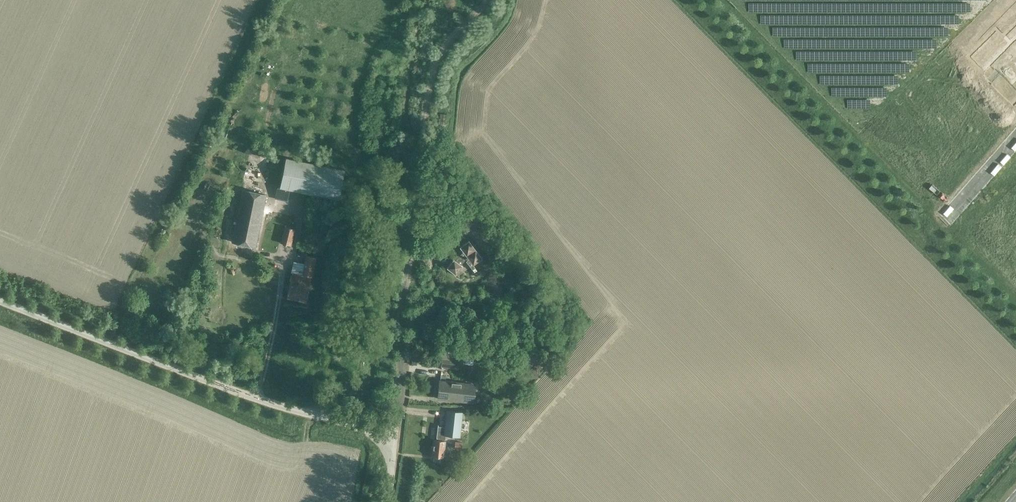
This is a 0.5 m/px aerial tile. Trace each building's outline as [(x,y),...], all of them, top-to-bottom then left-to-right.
[(338,200),(344,171),(285,159),(279,188),(338,200)] [(255,247),(266,196),(243,191),(232,243),(255,247)] [(474,207),(466,213),(472,221),(481,215),(484,213),(478,204),(474,207)] [(291,247),(295,231),(285,228),(281,245),(291,247)] [(454,258),(447,267),(456,274),(459,270),(462,272),(469,266),(472,269),(470,270),(472,274),(474,273),(473,272),(476,270),(474,267),(472,264),(473,264),(482,257),(468,240),(460,246),(461,248),(454,258)] [(289,285),(287,299),(306,302),(308,289),(311,277),(315,258),(306,256),(302,275),(292,273),(290,285),(289,285)] [(455,357),(455,364),(462,365),(463,358),(455,357)] [(453,367),(454,359),(442,358),(442,365),(453,367)] [(473,400),(475,384),(452,381),(440,380),(438,397),(473,400)] [(445,427),(444,435),(459,437),(460,429),(460,423),(461,423),(462,412),(446,410),(445,422),(446,422),(445,427)] [(434,440),(432,456),(443,457),(444,441),(444,435),(445,427),(444,427),(444,428),(438,428),(438,425),(436,438),(436,440),(434,440)] [(462,450),(463,443),(455,442),(454,449),(462,450)]
